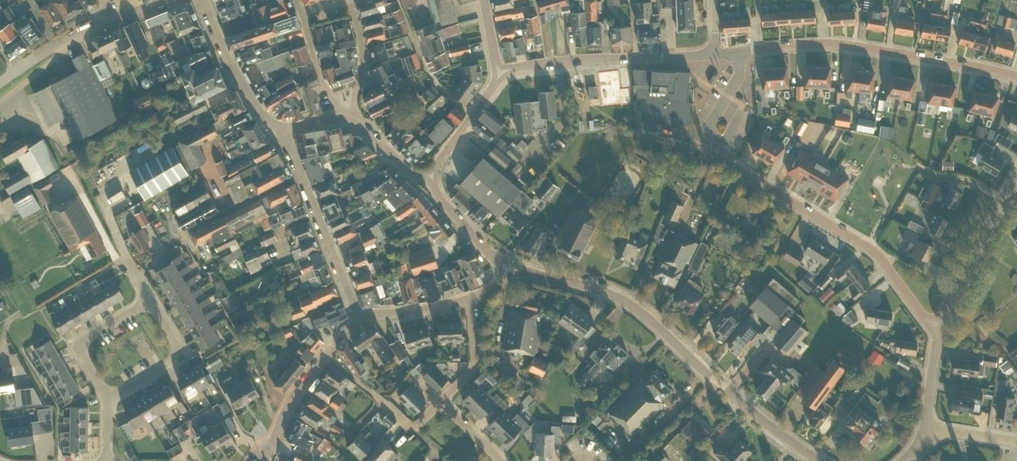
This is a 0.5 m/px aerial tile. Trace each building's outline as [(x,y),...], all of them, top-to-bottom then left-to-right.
[(51,27),(63,20),(50,0),(44,0),(46,4),(39,8),(51,27)] [(66,20),(84,8),(78,0),(52,0),(66,20)] [(87,9),(96,3),(94,0),(81,0),(87,9)] [(217,5),(223,20),(241,14),(238,7),(242,5),(240,0),(229,0),(217,5)] [(290,0),(277,0),(266,4),(272,20),(284,15),(284,16),(295,12),(290,0)] [(387,3),(386,0),(365,0),(356,3),(360,18),(380,13),(378,6),(387,3)] [(458,20),(454,4),(451,5),(450,0),(427,0),(434,23),(440,21),(441,24),(458,20)] [(494,13),(510,9),(510,7),(514,7),(513,0),(492,0),(494,13)] [(537,1),(540,12),(568,3),(567,0),(539,0),(537,1)] [(586,22),(597,21),(597,9),(601,8),(601,1),(596,1),(596,0),(585,0),(586,22)] [(671,4),(676,4),(677,30),(695,29),(694,0),(662,0),(662,7),(671,7),(671,4)] [(874,10),(875,0),(865,0),(863,10),(869,11),(867,27),(884,30),(887,12),(874,10)] [(178,36),(201,27),(191,1),(146,19),(151,30),(156,42),(163,39),(165,38),(164,34),(159,23),(166,20),(168,26),(173,24),(178,36)] [(642,22),(652,21),(660,21),(660,20),(659,13),(652,14),(651,2),(636,2),(637,23),(642,22)] [(800,3),(800,11),(802,11),(803,22),(816,21),(815,10),(805,11),(805,2),(800,3)] [(787,12),(789,12),(789,23),(803,22),(802,11),(800,11),(792,11),(791,3),(786,4),(787,12)] [(773,5),(773,13),(775,13),(776,24),(789,23),(789,12),(787,12),(779,12),(778,4),(773,5)] [(840,12),(841,12),(842,23),(856,22),(855,11),(845,12),(844,4),(839,4),(840,12)] [(775,13),(773,13),(767,13),(767,5),(762,5),(762,14),(761,14),(762,25),(776,24),(775,13)] [(841,12),(840,12),(833,13),(832,5),(827,5),(828,13),(828,24),(842,23),(841,12)] [(23,37),(33,30),(39,39),(43,36),(31,17),(22,24),(18,18),(17,19),(9,6),(3,10),(11,23),(15,29),(17,28),(23,37)] [(256,10),(261,23),(271,20),(266,7),(258,9),(256,10)] [(521,7),(510,9),(494,13),(496,19),(512,16),(512,18),(523,16),(521,7)] [(935,38),(938,18),(939,10),(932,9),(930,16),(929,23),(923,22),(921,36),(935,38)] [(400,10),(394,12),(399,23),(405,21),(400,10)] [(939,10),(938,18),(935,38),(949,40),(951,27),(943,26),(945,19),(947,19),(948,11),(939,10)] [(572,12),(572,19),(573,26),(575,26),(576,46),(587,45),(585,11),(572,12)] [(735,20),(736,20),(737,31),(751,30),(750,19),(740,19),(739,11),(734,12),(735,20)] [(736,20),(735,20),(728,20),(728,12),(723,13),(723,20),(723,21),(724,32),(737,31),(736,20)] [(301,27),(296,14),(225,37),(230,50),(233,49),(271,36),(301,27)] [(361,20),(364,32),(383,26),(385,26),(382,14),(361,20)] [(897,14),(895,32),(912,34),(914,22),(914,21),(914,17),(906,15),(897,14)] [(526,17),(526,18),(517,19),(518,21),(526,20),(528,28),(522,30),(523,36),(540,32),(537,15),(535,15),(528,17),(526,17)] [(1008,28),(1014,29),(1016,20),(999,15),(997,24),(1002,25),(1001,26),(1008,28)] [(972,46),(976,33),(977,26),(979,19),(972,17),(970,24),(972,25),(971,32),(962,29),(958,42),(972,46)] [(987,21),(979,19),(977,26),(985,28),(987,21)] [(127,32),(133,44),(136,51),(139,58),(149,54),(146,47),(149,45),(138,20),(125,26),(127,32)] [(350,21),(332,25),(335,38),(333,39),(333,40),(354,36),(350,21)] [(600,21),(597,21),(586,22),(587,44),(602,44),(600,21)] [(641,42),(661,41),(660,21),(652,21),(642,22),(642,26),(640,27),(640,29),(641,39),(641,42)] [(400,24),(403,34),(409,32),(405,22),(400,24)] [(415,30),(421,45),(441,36),(442,38),(461,31),(458,22),(437,31),(434,23),(415,30)] [(10,59),(27,47),(20,39),(19,40),(16,36),(17,35),(9,23),(0,30),(0,35),(6,43),(7,42),(10,46),(4,50),(10,59)] [(522,36),(521,29),(519,29),(518,26),(516,26),(516,25),(498,29),(500,40),(522,36)] [(386,38),(383,26),(364,32),(367,43),(386,38)] [(610,27),(611,44),(632,43),(631,26),(610,27)] [(122,49),(133,44),(127,32),(125,33),(123,27),(118,29),(117,28),(114,29),(113,31),(112,32),(121,52),(126,64),(130,62),(124,51),(123,52),(122,49)] [(297,37),(303,35),(301,27),(295,29),(297,37)] [(208,44),(202,29),(183,36),(189,51),(208,44)] [(312,31),(315,44),(325,42),(322,29),(312,31)] [(39,39),(33,30),(23,37),(29,46),(39,39)] [(126,64),(121,52),(112,32),(102,36),(99,35),(93,38),(93,40),(94,44),(88,48),(93,57),(99,54),(103,52),(103,54),(109,51),(108,49),(114,46),(118,54),(119,53),(125,65),(126,64)] [(976,33),(972,46),(985,50),(989,37),(976,33)] [(995,50),(1011,55),(1015,43),(1006,40),(1007,35),(999,33),(995,50)] [(404,36),(408,47),(410,53),(414,51),(408,35),(404,36)] [(272,54),(270,47),(260,50),(259,45),(265,43),(266,45),(273,43),(271,36),(233,49),(241,66),(272,54)] [(347,47),(348,48),(356,46),(354,36),(333,40),(333,41),(339,40),(340,43),(336,44),(337,49),(347,47)] [(442,38),(441,36),(421,45),(424,55),(443,48),(444,48),(441,38),(442,38)] [(516,53),(526,51),(523,36),(500,41),(504,58),(516,55),(516,53)] [(164,40),(163,39),(156,42),(154,43),(159,51),(167,46),(164,40)] [(332,40),(315,44),(319,57),(324,56),(333,53),(330,43),(333,43),(332,40)] [(371,60),(372,61),(396,54),(393,46),(385,49),(383,42),(368,46),(369,48),(368,49),(369,52),(370,53),(372,59),(371,60)] [(306,44),(289,50),(292,57),(296,56),(298,64),(311,60),(306,44)] [(443,48),(424,55),(431,72),(443,67),(443,66),(450,63),(446,54),(450,53),(450,55),(471,51),(469,44),(461,46),(445,49),(444,48),(443,48)] [(213,58),(208,46),(176,61),(179,67),(190,62),(193,67),(213,58)] [(341,66),(337,67),(341,84),(356,79),(358,73),(358,60),(356,46),(348,48),(347,47),(337,49),(341,66)] [(161,54),(166,64),(173,60),(169,50),(161,54)] [(293,62),(292,57),(289,50),(241,67),(251,86),(269,77),(267,72),(293,62)] [(119,120),(91,64),(89,65),(84,53),(73,58),(78,70),(33,92),(49,124),(68,115),(80,139),(119,120)] [(408,55),(413,69),(421,66),(416,53),(408,55)] [(93,65),(98,74),(101,79),(111,74),(104,59),(93,65)] [(462,65),(464,77),(482,81),(479,63),(462,65)] [(363,95),(363,96),(372,92),(370,89),(382,84),(384,88),(398,81),(394,72),(388,76),(382,64),(378,66),(369,70),(372,77),(364,81),(362,93),(363,93),(364,95),(363,95)] [(182,73),(195,100),(227,85),(217,65),(198,75),(194,67),(182,73)] [(331,87),(341,84),(337,67),(335,67),(334,65),(322,69),(324,77),(326,78),(328,78),(331,87)] [(787,66),(774,67),(776,87),(788,86),(787,66)] [(805,86),(817,87),(818,67),(806,66),(805,86)] [(149,73),(155,84),(167,78),(163,67),(149,73)] [(601,97),(602,105),(622,102),(618,67),(598,70),(600,85),(588,86),(590,99),(601,97)] [(763,88),(776,87),(774,67),(762,68),(763,88)] [(830,67),(818,67),(817,87),(829,87),(830,67)] [(642,127),(657,131),(657,123),(684,124),(687,124),(690,122),(692,119),(692,116),(693,102),(688,101),(690,72),(633,68),(642,127)] [(847,89),(859,90),(862,70),(850,69),(847,89)] [(871,92),(874,72),(862,70),(859,90),(866,91),(871,92)] [(101,79),(103,84),(113,78),(111,74),(101,79)] [(252,86),(261,102),(296,82),(292,74),(271,85),(267,79),(252,86)] [(296,82),(265,101),(270,109),(272,108),(278,115),(277,115),(285,119),(286,118),(294,117),(295,119),(304,116),(304,115),(308,114),(308,115),(322,111),(316,89),(321,86),(315,74),(296,82)] [(887,95),(899,97),(903,77),(890,75),(887,95)] [(473,94),(482,81),(464,77),(458,85),(473,94)] [(915,79),(903,77),(899,97),(911,99),(915,79)] [(928,102),(940,104),(943,84),(931,82),(928,102)] [(370,89),(372,92),(363,96),(371,111),(369,112),(371,116),(373,116),(374,116),(382,112),(383,114),(392,110),(387,99),(388,98),(385,93),(384,93),(382,89),(384,88),(382,84),(370,89)] [(955,86),(943,84),(940,104),(952,106),(955,86)] [(473,94),(458,85),(452,93),(466,103),(473,94)] [(426,90),(432,97),(438,92),(432,86),(426,90)] [(199,127),(201,130),(213,124),(223,119),(226,117),(246,107),(237,90),(227,95),(229,100),(211,109),(215,116),(208,120),(209,122),(199,127)] [(546,116),(557,115),(554,90),(539,92),(540,100),(514,103),(517,132),(532,130),(532,129),(547,127),(546,116)] [(969,109),(981,113),(986,93),(974,90),(969,109)] [(152,91),(144,95),(135,100),(141,111),(158,103),(152,91)] [(424,102),(429,98),(424,92),(419,96),(424,102)] [(998,97),(986,93),(981,113),(992,116),(998,97)] [(427,108),(433,114),(448,99),(442,94),(427,108)] [(191,117),(208,108),(203,98),(173,113),(180,127),(193,120),(191,117)] [(879,99),(878,109),(885,110),(885,105),(886,104),(886,100),(879,99)] [(917,112),(919,102),(912,101),(911,111),(917,112)] [(442,111),(458,124),(466,114),(454,105),(452,109),(446,105),(442,111)] [(226,117),(223,119),(213,124),(216,131),(229,124),(232,131),(254,120),(247,108),(246,108),(246,107),(226,117)] [(472,126),(489,140),(503,123),(486,109),(472,126)] [(924,124),(926,112),(918,111),(916,123),(924,124)] [(400,151),(415,136),(404,124),(407,121),(409,123),(417,116),(414,113),(386,135),(400,151)] [(849,126),(850,115),(836,113),(835,124),(849,126)] [(1014,114),(1008,125),(1016,130),(1016,116),(1014,114)] [(433,120),(424,129),(429,134),(440,145),(450,134),(451,133),(453,130),(454,129),(455,128),(442,115),(438,119),(440,120),(436,124),(433,120)] [(788,117),(784,123),(789,126),(792,120),(788,117)] [(873,132),(876,120),(859,117),(857,129),(873,132)] [(806,144),(820,148),(829,123),(812,118),(809,128),(811,129),(806,144)] [(801,135),(807,124),(800,120),(794,131),(801,135)] [(248,139),(263,131),(256,121),(243,128),(246,135),(239,138),(241,142),(248,139)] [(201,130),(179,141),(180,142),(173,146),(130,171),(146,198),(189,174),(188,173),(193,170),(192,169),(207,160),(199,145),(218,135),(216,131),(215,129),(213,124),(201,130)] [(978,125),(975,135),(983,137),(986,127),(978,125)] [(352,133),(342,135),(341,127),(327,130),(329,139),(332,149),(352,144),(356,144),(362,141),(363,140),(357,134),(353,135),(352,133)] [(296,134),(301,155),(316,152),(332,149),(329,139),(327,130),(325,128),(309,131),(296,134)] [(423,129),(415,136),(416,137),(401,152),(415,165),(435,143),(427,136),(429,134),(424,129),(423,129)] [(269,141),(263,131),(248,139),(254,149),(269,141)] [(568,142),(574,137),(570,132),(563,137),(568,142)] [(999,132),(994,139),(1004,145),(1008,138),(999,132)] [(753,151),(764,158),(774,141),(763,134),(753,151)] [(846,134),(842,140),(850,144),(853,138),(846,134)] [(503,136),(499,140),(505,148),(510,144),(503,136)] [(2,180),(10,194),(59,166),(43,138),(29,146),(24,137),(1,150),(7,161),(18,155),(25,167),(2,180)] [(228,148),(235,145),(232,139),(225,143),(228,148)] [(352,144),(360,165),(361,166),(370,162),(368,157),(377,154),(363,140),(362,141),(356,144),(352,144)] [(784,147),(774,141),(764,158),(774,164),(784,147)] [(984,141),(978,152),(978,151),(972,161),(979,165),(978,167),(985,171),(986,169),(996,175),(1004,161),(991,153),(994,147),(984,141)] [(271,142),(252,150),(254,155),(227,169),(227,170),(228,173),(230,177),(239,172),(278,150),(271,142)] [(489,153),(506,168),(512,161),(495,146),(489,153)] [(506,152),(517,161),(523,155),(512,146),(506,152)] [(232,158),(237,155),(234,149),(229,152),(232,158)] [(291,174),(285,163),(278,150),(239,172),(230,177),(224,180),(235,202),(250,195),(250,196),(291,174)] [(812,157),(800,150),(787,172),(799,179),(812,157)] [(311,183),(334,175),(343,172),(341,166),(327,172),(324,163),(341,156),(339,151),(333,152),(331,151),(321,154),(320,155),(319,154),(301,158),(311,183)] [(507,219),(519,229),(528,219),(518,211),(529,197),(483,156),(461,182),(499,215),(501,213),(503,215),(503,217),(505,219),(507,219)] [(824,164),(812,157),(799,179),(811,186),(824,164)] [(228,173),(227,170),(227,169),(223,160),(216,163),(221,176),(228,173)] [(953,169),(953,161),(943,160),(942,169),(953,169)] [(811,186),(823,193),(836,171),(824,164),(811,186)] [(386,197),(405,179),(390,166),(380,171),(386,177),(366,190),(361,193),(370,209),(372,208),(386,197)] [(665,179),(668,172),(661,169),(658,176),(665,179)] [(823,193),(835,200),(848,178),(836,171),(823,193)] [(340,192),(334,175),(311,183),(319,201),(340,192)] [(48,188),(54,185),(49,177),(33,187),(43,204),(54,198),(48,188)] [(535,193),(545,201),(558,186),(549,178),(535,193)] [(182,228),(183,230),(219,210),(202,179),(170,198),(178,212),(174,214),(175,215),(174,217),(176,219),(177,220),(180,224),(179,225),(181,228),(182,228)] [(419,191),(405,179),(386,197),(372,208),(370,209),(377,220),(405,202),(419,191)] [(361,193),(366,190),(361,180),(350,186),(355,196),(361,193)] [(931,181),(927,189),(924,187),(919,195),(932,202),(938,189),(940,190),(947,194),(943,202),(954,207),(961,192),(951,187),(950,188),(944,184),(942,187),(931,181)] [(683,191),(686,185),(677,182),(670,199),(671,199),(684,205),(689,194),(683,191)] [(284,201),(287,207),(302,202),(295,183),(283,188),(283,189),(273,193),(266,196),(270,206),(284,201)] [(467,210),(467,211),(477,200),(457,183),(449,191),(454,196),(451,199),(465,212),(467,210)] [(11,196),(23,217),(41,207),(29,186),(11,196)] [(581,191),(576,186),(571,192),(575,196),(581,191)] [(350,199),(355,197),(351,188),(345,191),(350,199)] [(418,215),(422,212),(432,204),(421,191),(408,203),(396,211),(401,218),(408,214),(409,215),(415,212),(418,215)] [(753,222),(758,212),(751,209),(754,203),(733,192),(720,219),(733,225),(736,219),(731,217),(735,209),(748,215),(746,219),(753,222)] [(583,194),(579,201),(576,208),(580,211),(574,213),(558,245),(579,256),(595,224),(594,215),(600,203),(583,194)] [(84,242),(93,257),(106,249),(97,234),(98,234),(77,195),(49,211),(71,249),(84,242)] [(356,198),(360,206),(366,204),(361,195),(356,198)] [(327,221),(328,222),(347,213),(347,212),(344,213),(337,197),(320,203),(327,221)] [(261,219),(269,215),(268,215),(261,198),(253,202),(261,219)] [(671,199),(664,215),(677,220),(684,205),(671,199)] [(491,212),(477,200),(467,211),(470,214),(468,216),(480,227),(488,218),(487,217),(491,212)] [(225,216),(228,221),(234,233),(261,219),(253,202),(225,216)] [(307,215),(302,202),(287,207),(287,208),(279,211),(282,218),(270,223),(271,225),(272,227),(272,229),(307,215)] [(371,214),(366,204),(359,207),(365,218),(371,214)] [(442,216),(432,204),(422,212),(423,213),(419,217),(423,222),(412,231),(415,235),(425,227),(427,226),(428,225),(432,223),(433,224),(442,216)] [(142,226),(144,225),(150,222),(143,209),(135,214),(142,226)] [(931,210),(928,216),(926,220),(933,223),(929,230),(939,235),(947,220),(938,215),(938,214),(931,210)] [(352,223),(347,213),(328,222),(332,233),(351,223),(352,223)] [(228,221),(225,216),(209,224),(189,234),(195,245),(212,236),(215,241),(214,242),(218,250),(238,240),(234,233),(228,221)] [(432,223),(428,225),(427,226),(425,227),(440,246),(447,241),(445,238),(454,231),(442,216),(433,224),(432,223)] [(271,225),(270,223),(268,217),(261,220),(265,229),(272,227),(271,225)] [(352,223),(351,223),(332,233),(337,243),(353,235),(356,233),(353,226),(355,225),(356,227),(365,222),(363,217),(352,223)] [(907,226),(921,233),(925,227),(910,219),(907,226)] [(293,234),(297,242),(315,235),(309,220),(287,229),(289,235),(293,234)] [(360,235),(365,247),(367,250),(376,246),(375,243),(375,242),(374,239),(385,234),(379,221),(370,227),(372,230),(360,235)] [(549,242),(554,234),(549,230),(547,233),(537,226),(524,247),(534,254),(544,239),(549,242)] [(150,239),(144,228),(131,235),(140,252),(149,246),(146,241),(150,239)] [(911,252),(926,260),(933,246),(923,241),(926,238),(918,234),(906,228),(901,237),(915,244),(911,252)] [(781,233),(772,229),(766,240),(775,244),(781,233)] [(688,263),(698,242),(671,230),(658,256),(661,257),(652,275),(661,279),(660,280),(666,282),(674,286),(686,261),(688,263)] [(264,246),(277,240),(273,231),(259,237),(263,246),(264,246)] [(615,258),(637,268),(647,243),(625,234),(615,258)] [(659,243),(661,236),(655,234),(652,240),(659,243)] [(301,246),(304,254),(320,248),(314,236),(292,245),(294,249),(301,246)] [(805,251),(824,263),(832,251),(812,239),(805,251)] [(702,257),(708,244),(701,241),(688,268),(696,272),(703,257),(702,257)] [(350,248),(352,255),(363,250),(360,243),(350,248)] [(259,261),(270,257),(264,246),(263,246),(243,255),(251,273),(262,267),(259,261)] [(783,256),(797,265),(803,255),(790,246),(783,256)] [(225,263),(244,253),(241,247),(221,257),(225,263)] [(308,254),(309,256),(293,263),(295,268),(300,265),(303,273),(314,268),(326,263),(320,249),(308,254)] [(344,259),(351,276),(371,269),(377,267),(379,267),(376,259),(368,262),(363,250),(344,259)] [(438,267),(434,251),(427,253),(409,259),(414,275),(438,267)] [(461,268),(464,267),(470,278),(477,274),(483,271),(484,271),(482,267),(482,265),(481,263),(480,263),(474,251),(457,259),(461,268)] [(156,272),(163,283),(180,273),(179,271),(175,264),(183,259),(181,254),(172,260),(173,262),(156,272)] [(326,263),(314,268),(314,269),(300,275),(303,280),(316,275),(320,285),(332,280),(326,263)] [(395,266),(399,278),(409,274),(406,263),(395,266)] [(847,274),(852,280),(861,273),(853,264),(845,270),(844,270),(836,276),(839,280),(847,274)] [(179,271),(180,273),(163,283),(169,294),(187,284),(185,281),(181,275),(190,270),(187,265),(179,271)] [(371,269),(351,276),(356,290),(374,284),(375,285),(386,283),(384,278),(374,280),(372,274),(373,274),(373,275),(379,273),(378,269),(377,267),(371,269)] [(456,270),(455,267),(443,271),(446,278),(438,281),(444,297),(463,290),(464,289),(459,279),(458,274),(456,270)] [(477,274),(470,278),(464,267),(461,268),(463,272),(465,276),(470,289),(471,290),(484,284),(481,278),(485,276),(483,271),(477,274)] [(464,289),(463,290),(464,291),(470,289),(465,276),(463,272),(461,268),(456,270),(458,274),(459,279),(464,289)] [(422,286),(428,301),(440,296),(431,271),(413,278),(417,288),(422,286)] [(818,284),(823,288),(832,278),(828,273),(818,284)] [(861,273),(852,280),(859,288),(851,295),(854,299),(862,292),(862,291),(870,285),(861,273)] [(169,294),(176,305),(193,295),(192,292),(188,286),(196,281),(194,276),(185,281),(187,284),(169,294)] [(398,280),(404,302),(418,300),(411,277),(398,280)] [(292,286),(298,283),(296,278),(290,280),(292,286)] [(690,311),(692,312),(702,296),(698,293),(702,287),(696,283),(689,278),(685,285),(684,285),(674,300),(684,306),(684,307),(685,308),(685,310),(688,312),(690,311)] [(800,324),(804,318),(792,308),(799,300),(773,278),(760,292),(758,290),(753,296),(755,298),(749,305),(770,323),(763,332),(788,354),(808,331),(800,324)] [(800,285),(809,293),(814,287),(805,279),(800,285)] [(99,283),(103,290),(111,304),(124,297),(115,282),(107,287),(103,281),(99,283)] [(386,283),(386,284),(389,291),(394,289),(391,281),(386,283)] [(90,288),(93,287),(90,282),(83,286),(86,291),(90,288)] [(300,300),(302,304),(309,309),(339,295),(333,282),(311,292),(313,295),(312,295),(300,300)] [(375,285),(374,284),(356,290),(362,306),(382,304),(376,286),(386,284),(386,283),(375,285)] [(200,306),(198,303),(194,297),(203,292),(200,287),(192,292),(193,295),(176,305),(182,316),(200,306)] [(824,301),(834,292),(830,287),(819,296),(824,301)] [(99,312),(111,304),(103,290),(94,295),(90,288),(86,291),(90,297),(99,312)] [(300,300),(312,295),(309,289),(298,294),(300,300)] [(731,300),(737,293),(733,290),(732,292),(731,291),(726,297),(717,308),(722,312),(732,300),(731,300)] [(228,312),(234,308),(231,302),(234,300),(230,294),(221,299),(228,312)] [(540,327),(542,313),(537,312),(539,299),(517,295),(516,305),(511,304),(503,348),(536,354),(541,327),(540,327)] [(74,298),(78,304),(86,319),(99,312),(90,297),(82,302),(78,296),(74,298)] [(189,327),(206,316),(205,314),(201,308),(209,303),(207,298),(198,303),(200,306),(182,316),(189,327)] [(828,304),(832,309),(836,305),(832,300),(828,304)] [(327,311),(309,317),(314,328),(332,322),(334,323),(336,322),(337,321),(348,316),(341,301),(326,307),(327,311)] [(62,305),(65,312),(74,326),(86,319),(78,304),(69,309),(66,303),(62,305)] [(302,304),(290,308),(290,309),(292,316),(293,317),(293,318),(306,313),(309,309),(302,304)] [(838,316),(843,312),(837,304),(836,305),(832,309),(838,316)] [(560,321),(581,336),(593,320),(571,305),(560,321)] [(876,322),(877,322),(876,327),(885,328),(886,323),(890,324),(892,311),(878,309),(868,308),(866,320),(876,322)] [(213,328),(211,325),(207,319),(216,314),(213,309),(205,314),(206,316),(189,327),(195,338),(213,328)] [(290,309),(278,313),(281,320),(292,316),(290,309)] [(61,334),(74,326),(65,312),(57,316),(53,310),(49,313),(61,334)] [(848,322),(851,325),(858,319),(851,310),(843,315),(844,316),(841,318),(846,324),(848,322)] [(728,311),(725,314),(724,313),(719,318),(721,320),(713,330),(717,333),(715,335),(716,336),(717,338),(719,339),(720,340),(722,341),(732,328),(739,319),(728,311)] [(309,317),(304,319),(308,329),(310,332),(301,341),(303,343),(315,352),(324,342),(312,330),(314,328),(309,317)] [(213,328),(195,338),(202,349),(219,339),(214,330),(223,325),(220,320),(211,325),(213,328)] [(461,322),(450,323),(451,340),(462,339),(461,322)] [(400,360),(408,355),(398,339),(390,344),(392,346),(390,347),(374,323),(352,338),(360,351),(372,344),(384,362),(395,355),(393,352),(395,351),(400,360)] [(439,341),(451,340),(450,323),(438,323),(439,341)] [(751,341),(752,342),(758,347),(766,336),(760,332),(759,333),(747,323),(728,346),(739,355),(751,341)] [(426,325),(415,329),(421,346),(432,342),(426,325)] [(410,349),(421,346),(415,329),(404,333),(410,349)] [(583,341),(577,336),(567,347),(573,352),(583,341)] [(590,354),(597,361),(587,371),(592,377),(602,366),(604,368),(608,364),(614,369),(628,353),(609,337),(600,347),(597,351),(595,349),(590,354)] [(880,345),(887,348),(890,342),(883,338),(880,345)] [(917,342),(892,339),(891,343),(897,344),(896,350),(915,353),(917,342)] [(41,357),(34,361),(37,365),(43,361),(58,352),(50,340),(35,348),(41,357)] [(360,355),(356,351),(354,352),(347,341),(337,348),(347,364),(357,357),(360,355)] [(305,364),(315,352),(303,343),(293,355),(296,358),(305,366),(306,365),(305,364)] [(1008,354),(1016,366),(1016,347),(1008,354)] [(879,364),(885,356),(874,349),(869,358),(879,364)] [(42,373),(44,377),(50,373),(65,365),(58,352),(43,361),(48,369),(42,373)] [(981,364),(995,366),(996,355),(982,354),(981,364)] [(565,364),(571,370),(580,360),(574,355),(565,364)] [(205,362),(209,369),(220,363),(215,356),(205,362)] [(528,369),(542,376),(548,363),(534,356),(528,369)] [(365,379),(374,372),(366,360),(361,363),(357,357),(347,364),(356,376),(361,373),(365,379)] [(305,366),(296,358),(291,363),(285,358),(281,363),(287,368),(280,377),(273,372),(269,377),(276,382),(274,384),(284,391),(305,366)] [(776,385),(783,390),(791,381),(794,384),(802,374),(792,366),(790,368),(791,369),(788,372),(771,358),(760,372),(766,377),(756,390),(765,398),(776,385)] [(834,358),(824,371),(816,365),(796,392),(804,398),(815,406),(807,416),(811,419),(809,421),(811,423),(812,424),(814,426),(816,426),(817,427),(832,407),(824,401),(830,393),(827,391),(845,366),(834,358)] [(897,363),(907,369),(911,364),(900,358),(897,363)] [(955,359),(953,372),(968,374),(968,375),(977,376),(979,360),(970,359),(970,360),(955,359)] [(1004,372),(1011,366),(1007,360),(999,365),(1004,372)] [(433,365),(423,376),(437,390),(448,379),(443,374),(449,368),(444,363),(438,363),(435,366),(433,365)] [(50,373),(55,382),(49,386),(51,390),(58,386),(72,377),(65,365),(50,373)] [(200,366),(189,373),(199,390),(202,389),(208,385),(213,393),(218,391),(212,382),(210,383),(200,366)] [(15,390),(12,367),(3,368),(4,372),(0,372),(0,392),(15,390)] [(356,384),(330,367),(323,377),(338,388),(342,383),(352,390),(356,384)] [(410,372),(417,379),(422,374),(415,367),(410,372)] [(476,378),(480,382),(489,373),(485,369),(476,378)] [(576,380),(583,387),(592,378),(584,371),(576,380)] [(178,379),(188,397),(197,391),(202,400),(201,400),(204,405),(209,402),(202,389),(199,390),(189,373),(178,379)] [(231,376),(236,385),(238,383),(248,400),(260,394),(249,377),(240,382),(235,373),(231,376)] [(664,403),(665,402),(662,399),(671,390),(654,373),(645,382),(641,378),(608,411),(633,436),(657,412),(656,411),(660,407),(662,408),(664,406),(664,403)] [(486,378),(494,385),(498,381),(490,374),(486,378)] [(398,396),(415,412),(426,401),(415,390),(420,385),(410,375),(402,383),(407,388),(398,396)] [(231,376),(224,380),(220,382),(225,391),(227,390),(237,407),(248,400),(238,383),(236,385),(231,376)] [(58,386),(63,394),(56,398),(59,402),(63,399),(66,404),(76,399),(73,394),(80,390),(72,377),(58,386)] [(314,393),(329,403),(338,390),(322,379),(314,393)] [(1000,396),(997,415),(1010,417),(1012,405),(1016,402),(1011,395),(1009,397),(1005,396),(1008,381),(996,379),(993,395),(1000,396)] [(841,394),(851,402),(860,390),(850,383),(841,394)] [(177,403),(182,412),(187,409),(181,400),(179,401),(175,395),(169,384),(158,391),(168,408),(171,407),(177,403)] [(463,400),(471,409),(489,391),(488,391),(486,393),(478,385),(463,400)] [(15,394),(17,407),(44,404),(35,388),(18,390),(18,393),(15,394)] [(950,408),(972,411),(974,402),(980,403),(982,391),(959,388),(958,394),(953,394),(950,408)] [(993,391),(985,390),(984,397),(991,398),(993,391)] [(171,407),(168,408),(158,391),(147,398),(157,415),(160,414),(166,410),(171,418),(176,416),(171,407)] [(489,391),(471,409),(480,417),(492,406),(496,410),(505,400),(497,392),(493,396),(489,391)] [(878,421),(891,403),(882,396),(877,403),(879,404),(873,411),(869,407),(875,399),(866,391),(848,415),(851,417),(848,422),(855,427),(852,431),(859,436),(858,437),(860,438),(861,437),(868,442),(870,439),(873,441),(879,434),(875,432),(882,424),(878,421)] [(306,404),(329,419),(332,414),(325,409),(328,405),(313,394),(306,404)] [(337,407),(342,400),(335,395),(330,404),(337,408),(337,407)] [(136,404),(146,421),(149,420),(155,416),(160,425),(165,422),(160,414),(157,415),(147,398),(136,404)] [(488,425),(497,434),(512,419),(504,410),(509,405),(505,400),(496,410),(500,414),(488,425)] [(224,413),(230,410),(225,401),(219,404),(224,413)] [(136,404),(125,411),(131,420),(126,423),(126,422),(119,426),(127,439),(134,435),(131,430),(144,423),(149,431),(154,429),(149,420),(146,421),(136,404)] [(321,422),(330,428),(333,423),(305,405),(299,416),(317,427),(321,422)] [(64,417),(64,422),(71,422),(71,421),(88,422),(88,407),(71,407),(71,417),(64,417)] [(604,420),(608,416),(601,408),(597,413),(600,416),(594,422),(600,428),(606,422),(604,420)] [(563,414),(562,420),(576,421),(576,415),(570,415),(570,410),(564,410),(564,414),(563,414)] [(384,417),(392,425),(396,421),(388,412),(384,417)] [(497,434),(506,443),(517,431),(521,435),(530,426),(518,413),(512,419),(497,434)] [(692,448),(712,429),(697,413),(681,428),(682,429),(679,432),(678,431),(668,442),(666,440),(659,447),(657,446),(642,460),(693,460),(693,458),(688,452),(692,448)] [(229,416),(213,426),(208,417),(204,420),(209,428),(211,427),(221,444),(233,438),(230,432),(237,428),(229,416)] [(390,428),(392,425),(384,417),(381,419),(390,428)] [(321,438),(309,432),(312,427),(297,419),(292,429),(313,440),(318,442),(321,438)] [(33,433),(41,432),(40,420),(30,422),(31,425),(7,428),(10,445),(34,441),(33,433)] [(71,436),(88,436),(88,422),(71,421),(71,422),(71,431),(64,431),(64,436),(71,436)] [(331,428),(339,434),(342,429),(334,423),(331,428)] [(221,444),(211,427),(209,428),(202,432),(197,424),(193,426),(198,435),(200,434),(210,451),(221,444)] [(562,424),(562,432),(573,432),(574,424),(562,424)] [(174,429),(181,441),(188,436),(181,425),(174,429)] [(551,434),(536,433),(535,441),(537,441),(536,453),(552,454),(553,439),(559,440),(560,426),(552,425),(551,434)] [(295,447),(306,453),(313,440),(292,429),(287,438),(297,444),(295,447)] [(348,446),(361,458),(376,442),(372,438),(367,433),(364,437),(360,433),(348,446)] [(71,436),(71,446),(63,446),(63,450),(88,451),(88,436),(71,436)] [(331,442),(324,437),(316,447),(324,452),(326,454),(333,445),(330,443),(331,442)] [(395,451),(382,438),(362,459),(364,460),(392,460),(398,454),(395,451)] [(723,460),(742,460),(751,452),(740,441),(731,450),(723,443),(714,452),(722,460),(723,460)] [(319,460),(324,452),(316,447),(311,455),(319,460)] [(171,457),(176,454),(173,448),(168,451),(171,457)] [(298,460),(312,460),(299,453),(295,459),(298,460)]
